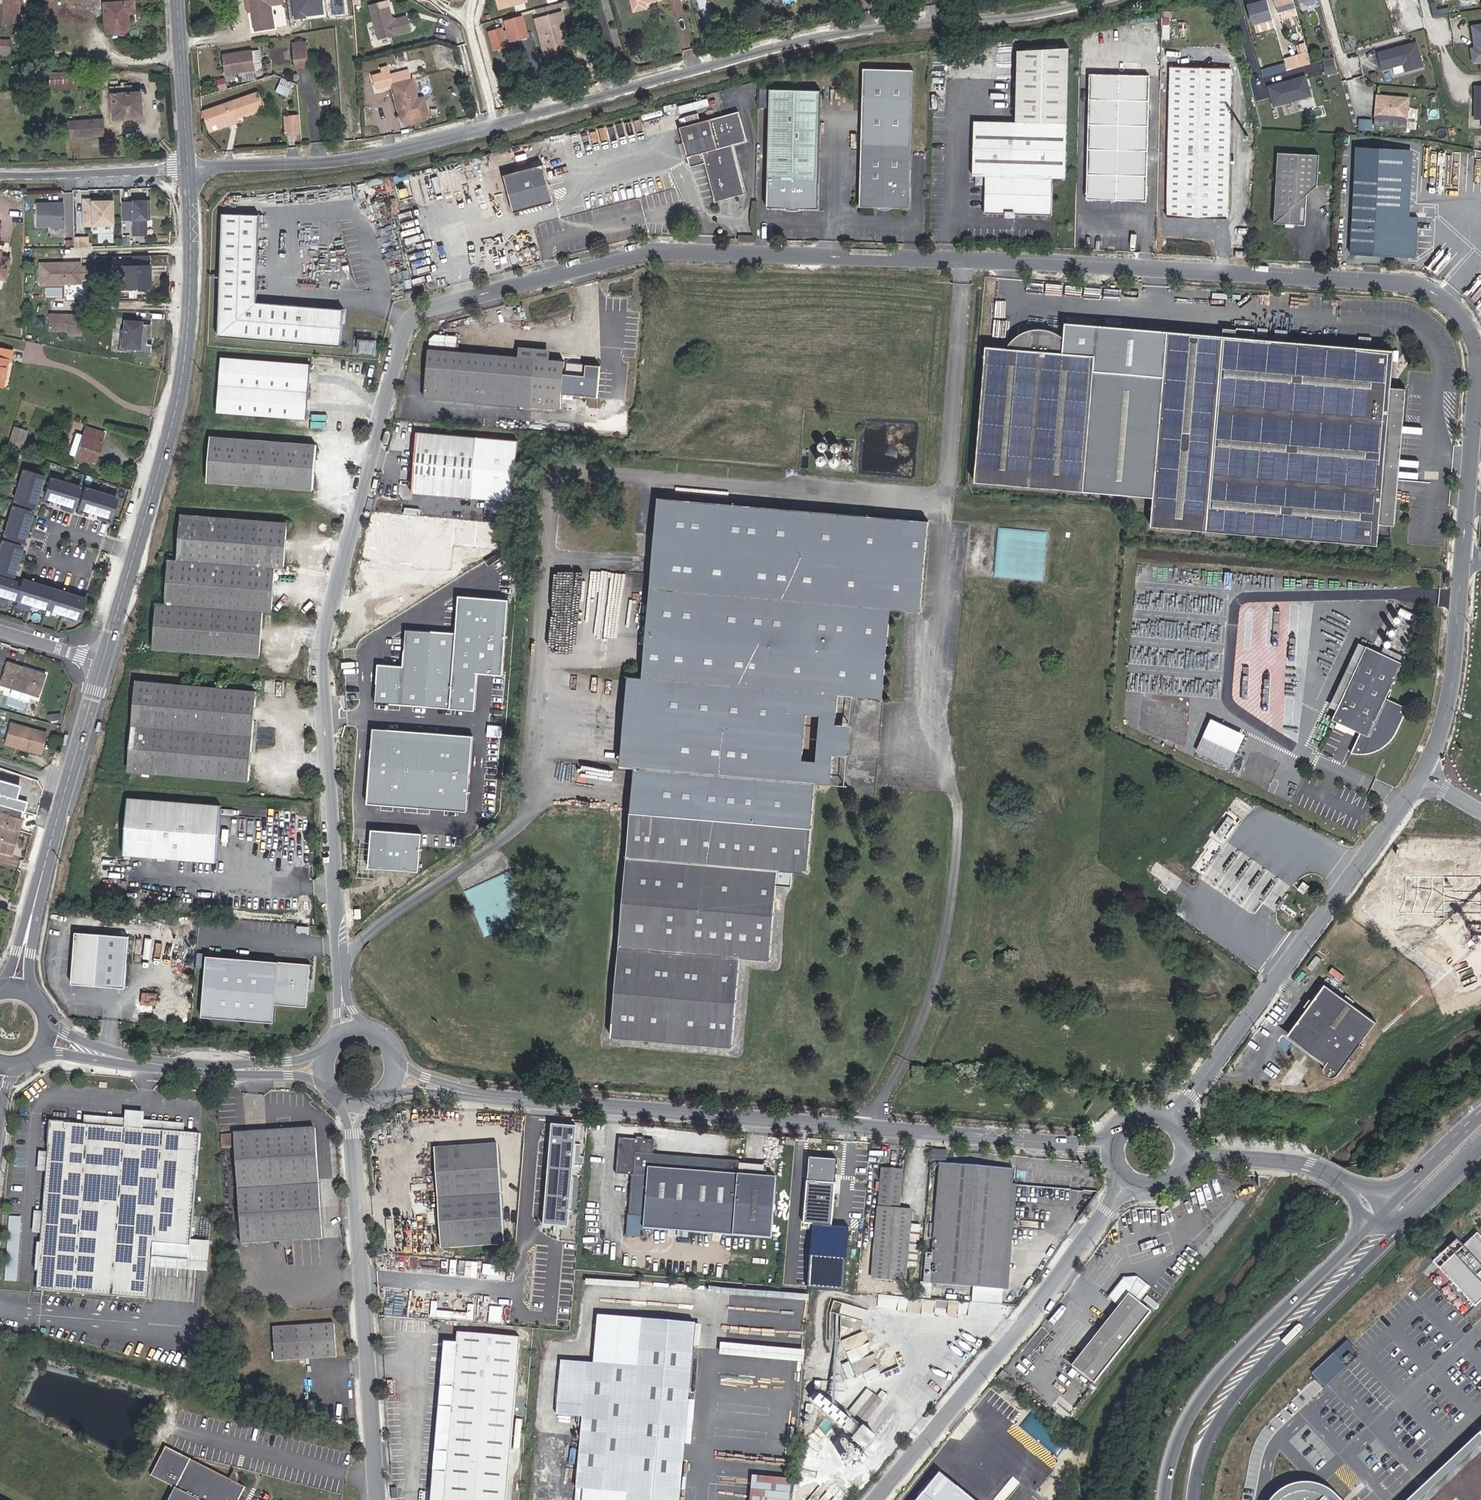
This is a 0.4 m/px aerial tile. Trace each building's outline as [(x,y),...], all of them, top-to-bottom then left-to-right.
[(15,0),(0,0),(0,3),(2,23),(16,22),(15,0)] [(273,5),(285,3),(285,0),(253,0),(257,30),(277,27),(273,5)] [(293,17),(322,15),(322,0),(292,0),(293,17)] [(373,3),(381,36),(412,29),(409,14),(396,17),(394,16),(390,0),(386,0),(373,3)] [(1245,3),(1251,24),(1271,18),(1266,0),(1255,0),(1245,3)] [(1278,15),(1296,10),(1293,0),(1274,0),(1278,15)] [(131,2),(104,4),(106,31),(122,30),(123,29),(124,28),(126,26),(125,11),(132,11),(131,2)] [(546,53),(571,46),(562,10),(537,17),(546,53)] [(527,31),(522,14),(508,19),(511,28),(504,30),(505,34),(506,38),(527,31)] [(1480,61),(1480,21),(1471,22),(1473,45),(1470,45),(1472,62),(1480,61)] [(504,30),(503,26),(490,30),(495,45),(507,42),(506,38),(505,34),(504,30)] [(1284,57),(1287,69),(1311,63),(1306,41),(1297,43),(1300,53),(1284,57)] [(1404,65),(1405,70),(1424,67),(1419,41),(1377,49),(1380,69),(1404,65)] [(986,212),(1053,214),(1054,177),(1067,177),(1069,122),(1072,47),(1016,45),(1015,121),(976,119),(974,175),(987,175),(986,212)] [(9,47),(0,46),(0,56),(8,57),(9,47)] [(309,67),(308,46),(294,47),(295,68),(309,67)] [(227,73),(258,70),(256,53),(226,55),(227,73)] [(1284,62),(1262,69),(1264,76),(1286,69),(1284,62)] [(1394,73),(1404,72),(1403,65),(1393,66),(1394,73)] [(915,70),(865,67),(863,118),(868,123),(863,128),(862,172),(867,177),(861,182),(861,205),(879,207),(883,203),(891,203),(894,207),(911,208),(911,183),(906,178),(912,173),(915,70)] [(1233,216),(1231,69),(1170,69),(1171,216),(1233,216)] [(404,122),(406,122),(409,121),(410,125),(430,120),(429,116),(430,115),(426,99),(420,101),(415,80),(413,81),(410,72),(392,77),(390,70),(382,72),(383,75),(373,78),(377,91),(394,86),(404,122)] [(48,87),(75,89),(76,74),(49,71),(48,87)] [(1306,73),(1267,84),(1273,106),(1312,95),(1306,73)] [(1152,202),(1151,74),(1089,76),(1088,202),(1152,202)] [(293,83),(283,78),(277,91),(288,96),(293,83)] [(131,84),(110,86),(112,119),(140,116),(139,90),(132,91),(131,84)] [(821,154),(822,89),(771,88),(769,152),(775,157),(769,162),(768,206),(786,207),(789,203),(797,203),(801,207),(820,208),(820,164),(814,159),(821,154)] [(211,128),(240,118),(264,109),(259,93),(205,111),(211,128)] [(1376,93),(1374,124),(1408,127),(1410,95),(1376,93)] [(740,110),(681,126),(689,156),(703,152),(717,200),(729,197),(732,193),(736,195),(747,192),(733,144),(748,140),(740,110)] [(242,123),(240,118),(211,128),(213,133),(242,123)] [(299,134),(298,118),(288,119),(289,135),(299,134)] [(102,134),(101,120),(70,121),(71,136),(102,134)] [(1405,149),(1359,145),(1352,247),(1415,252),(1417,216),(1406,215),(1400,215),(1404,160),(1410,161),(1411,154),(1404,153),(1405,149)] [(1319,155),(1279,153),(1275,223),(1304,225),(1306,195),(1317,186),(1319,155)] [(1410,161),(1404,160),(1400,215),(1406,215),(1410,161)] [(553,201),(544,163),(504,173),(513,211),(553,201)] [(117,205),(106,205),(106,207),(101,206),(101,204),(89,203),(88,229),(116,230),(117,205)] [(122,208),(123,226),(133,226),(133,242),(147,242),(147,226),(147,206),(133,206),(132,207),(122,208)] [(257,214),(222,213),(217,335),(340,346),(343,308),(256,301),(257,214)] [(38,215),(38,229),(53,228),(53,231),(65,230),(65,214),(55,214),(54,216),(51,216),(51,215),(38,215)] [(115,255),(115,288),(147,289),(147,256),(115,255)] [(5,279),(9,258),(0,256),(0,278),(5,279)] [(97,283),(97,270),(82,270),(82,267),(38,267),(38,287),(83,287),(83,283),(97,283)] [(1139,285),(1124,285),(1123,300),(1138,301),(1139,285)] [(83,340),(83,320),(50,320),(49,336),(69,336),(69,340),(83,340)] [(149,344),(149,338),(151,339),(152,325),(141,325),(141,323),(125,322),(124,331),(122,331),(120,351),(136,352),(136,354),(153,355),(153,345),(149,344)] [(1021,348),(987,344),(973,481),(1086,494),(1101,357),(1068,353),(1070,338),(1068,336),(1064,333),(1058,329),(1052,327),(1044,326),(1038,327),(1033,328),(1028,330),(1025,332),(1024,333),(1021,348)] [(1390,493),(1397,425),(1408,426),(1411,391),(1401,390),(1404,353),(1174,332),(1155,532),(1386,550),(1388,529),(1398,530),(1401,494),(1390,493)] [(436,335),(430,339),(425,397),(524,406),(523,410),(531,410),(531,406),(556,408),(559,361),(544,359),(457,351),(458,336),(436,335)] [(375,353),(376,339),(357,338),(356,351),(375,353)] [(2,387),(4,380),(3,380),(5,367),(6,367),(8,358),(11,359),(12,351),(0,348),(0,386),(2,387)] [(311,364),(219,356),(214,412),(306,420),(311,364)] [(586,383),(567,381),(565,408),(584,410),(586,383)] [(9,444),(23,447),(28,431),(14,427),(9,444)] [(94,462),(103,432),(86,427),(83,436),(75,433),(69,454),(94,462)] [(518,440),(418,432),(413,493),(513,501),(518,440)] [(315,442),(210,436),(207,481),(313,486),(315,442)] [(41,477),(21,472),(13,502),(32,507),(41,477)] [(72,507),(78,488),(47,479),(41,498),(72,507)] [(107,517),(113,498),(82,489),(76,508),(107,517)] [(823,692),(838,694),(882,698),(890,608),(919,611),(927,520),(658,499),(643,677),(659,678),(650,769),(634,767),(610,1035),(733,1045),(739,956),(769,959),(776,884),(790,885),(791,871),(807,872),(815,782),(800,781),(806,713),(821,715),(823,692)] [(30,513),(11,508),(2,538),(22,544),(30,513)] [(285,567),(288,522),(182,515),(179,561),(170,560),(167,604),(159,603),(156,649),(268,656),(271,610),(279,611),(282,567),(285,567)] [(1,542),(0,544),(0,574),(11,578),(20,547),(1,542)] [(20,581),(19,585),(0,579),(0,596),(77,618),(83,599),(20,581)] [(509,600),(459,596),(456,633),(406,630),(403,666),(378,665),(376,703),(475,710),(478,673),(503,675),(509,600)] [(1405,660),(1369,643),(1334,717),(1363,731),(1353,751),(1360,753),(1367,752),(1374,751),(1382,748),(1396,736),(1411,706),(1388,695),(1405,660)] [(6,662),(0,679),(0,683),(38,696),(45,674),(6,662)] [(659,678),(643,677),(628,676),(618,766),(634,767),(650,769),(659,678)] [(265,678),(264,683),(269,683),(268,691),(282,692),(284,680),(265,678)] [(256,690),(135,680),(128,770),(248,780),(256,690)] [(32,704),(35,696),(8,687),(5,695),(32,704)] [(836,723),(838,694),(823,692),(821,715),(836,716),(835,719),(834,723),(834,728),(833,732),(832,735),(830,739),(833,739),(832,742),(830,746),(829,748),(827,751),(824,754),(821,756),(818,758),(815,782),(830,784),(833,754),(847,755),(850,724),(836,723)] [(836,716),(821,715),(818,758),(821,756),(824,754),(827,751),(829,748),(830,746),(832,742),(833,739),(830,739),(832,735),(833,732),(834,728),(834,723),(835,719),(836,716)] [(1245,734),(1212,720),(1197,751),(1231,766),(1245,734)] [(3,746),(12,749),(14,747),(16,748),(17,750),(41,757),(47,735),(9,724),(3,746)] [(473,736),(374,729),(369,803),(468,810),(473,736)] [(3,802),(2,805),(31,813),(33,803),(19,799),(23,786),(0,779),(0,801),(3,802)] [(211,804),(126,797),(121,853),(206,860),(211,804)] [(221,805),(211,804),(206,860),(216,861),(221,805)] [(20,830),(23,819),(0,812),(0,825),(20,830)] [(12,855),(20,830),(0,825),(0,852),(12,855)] [(422,833),(372,830),(370,867),(419,871),(422,833)] [(1426,918),(1480,917),(1480,879),(1426,880),(1426,918)] [(1161,880),(1158,885),(1163,889),(1166,885),(1161,880)] [(1305,892),(1310,885),(1304,880),(1299,888),(1305,892)] [(128,936),(74,932),(70,983),(125,988),(128,936)] [(310,965),(205,957),(200,1018),(273,1024),(275,1005),(306,1008),(310,965)] [(1328,983),(1289,1035),(1327,1064),(1327,1065),(1327,1069),(1328,1072),(1329,1073),(1332,1075),(1334,1075),(1338,1075),(1340,1074),(1380,1021),(1328,983)] [(142,1130),(143,1118),(124,1116),(123,1129),(140,1130),(142,1130)] [(190,1245),(199,1135),(142,1130),(140,1130),(123,1129),(51,1123),(41,1243),(38,1243),(36,1270),(39,1270),(37,1290),(152,1298),(155,1257),(156,1242),(190,1245)] [(235,1147),(242,1245),(323,1239),(315,1129),(222,1135),(223,1148),(235,1147)] [(329,1139),(337,1139),(336,1131),(329,1132),(329,1139)] [(794,1145),(795,1137),(787,1136),(786,1144),(794,1145)] [(763,1177),(737,1175),(738,1162),(654,1155),(655,1140),(644,1139),(641,1142),(638,1139),(619,1137),(616,1174),(632,1175),(629,1216),(645,1217),(644,1228),(678,1231),(683,1231),(688,1231),(691,1232),(698,1232),(771,1238),(776,1178),(763,1177)] [(571,1144),(550,1142),(545,1193),(566,1195),(571,1144)] [(433,1151),(441,1249),(504,1244),(496,1146),(433,1151)] [(933,1159),(946,1159),(946,1150),(933,1150),(933,1159)] [(823,1159),(810,1158),(805,1224),(831,1226),(837,1160),(828,1160),(823,1159)] [(742,1165),(741,1175),(763,1177),(764,1167),(742,1165)] [(1012,1170),(940,1165),(935,1222),(931,1222),(930,1234),(934,1235),(932,1252),(932,1255),(928,1255),(927,1261),(932,1261),(930,1282),(1008,1289),(1017,1171),(1012,1170)] [(882,1168),(872,1279),(905,1281),(907,1264),(918,1265),(922,1225),(910,1224),(912,1210),(899,1208),(903,1170),(882,1168)] [(14,1179),(9,1240),(18,1241),(23,1180),(14,1179)] [(645,1217),(629,1216),(628,1227),(644,1228),(645,1217)] [(644,1228),(628,1227),(627,1235),(643,1236),(644,1228)] [(1479,1232),(1465,1245),(1458,1238),(1449,1246),(1455,1253),(1439,1266),(1476,1305),(1480,1301),(1480,1234),(1479,1232)] [(189,1259),(190,1245),(156,1242),(155,1257),(189,1259)] [(476,1275),(478,1262),(454,1259),(453,1273),(476,1275)] [(1119,1307),(1072,1367),(1094,1384),(1153,1313),(1140,1303),(1151,1287),(1138,1278),(1124,1278),(1108,1299),(1119,1307)] [(639,1363),(642,1332),(644,1317),(599,1312),(594,1359),(639,1363)] [(695,1337),(696,1322),(644,1317),(642,1332),(695,1337)] [(338,1356),(335,1324),(275,1328),(278,1361),(338,1356)] [(519,1337),(459,1332),(459,1341),(442,1340),(439,1386),(456,1387),(454,1407),(438,1405),(435,1450),(451,1451),(450,1472),(433,1471),(431,1499),(508,1499),(519,1337)] [(583,1499),(679,1499),(695,1337),(642,1332),(639,1363),(594,1359),(594,1362),(589,1362),(584,1416),(577,1487),(585,1488),(583,1499)] [(1347,1339),(1312,1372),(1325,1386),(1347,1365),(1340,1357),(1352,1345),(1347,1339)] [(1354,1356),(1350,1352),(1343,1358),(1348,1362),(1354,1356)] [(557,1413),(584,1416),(589,1362),(562,1360),(557,1413)] [(1009,1375),(1003,1370),(998,1377),(1004,1382),(1009,1375)] [(848,1427),(853,1420),(823,1395),(817,1402),(848,1427)] [(866,1423),(886,1399),(881,1395),(873,1404),(863,1397),(860,1400),(870,1408),(861,1420),(866,1423)] [(863,1427),(853,1420),(848,1427),(846,1429),(855,1437),(863,1427)] [(879,1440),(863,1427),(855,1437),(871,1450),(879,1440)] [(1480,1433),(1460,1451),(1409,1499),(1480,1499),(1480,1432),(1480,1433)] [(842,1442),(863,1459),(868,1454),(846,1436),(842,1442)] [(244,1488),(165,1448),(153,1473),(178,1485),(170,1499),(239,1499),(244,1488)] [(941,1473),(919,1499),(974,1499),(941,1473)] [(749,1499),(788,1499),(790,1478),(751,1474),(749,1499)] [(1328,1489),(1310,1485),(1296,1486),(1280,1491),(1273,1499),(1340,1499),(1328,1489)]
